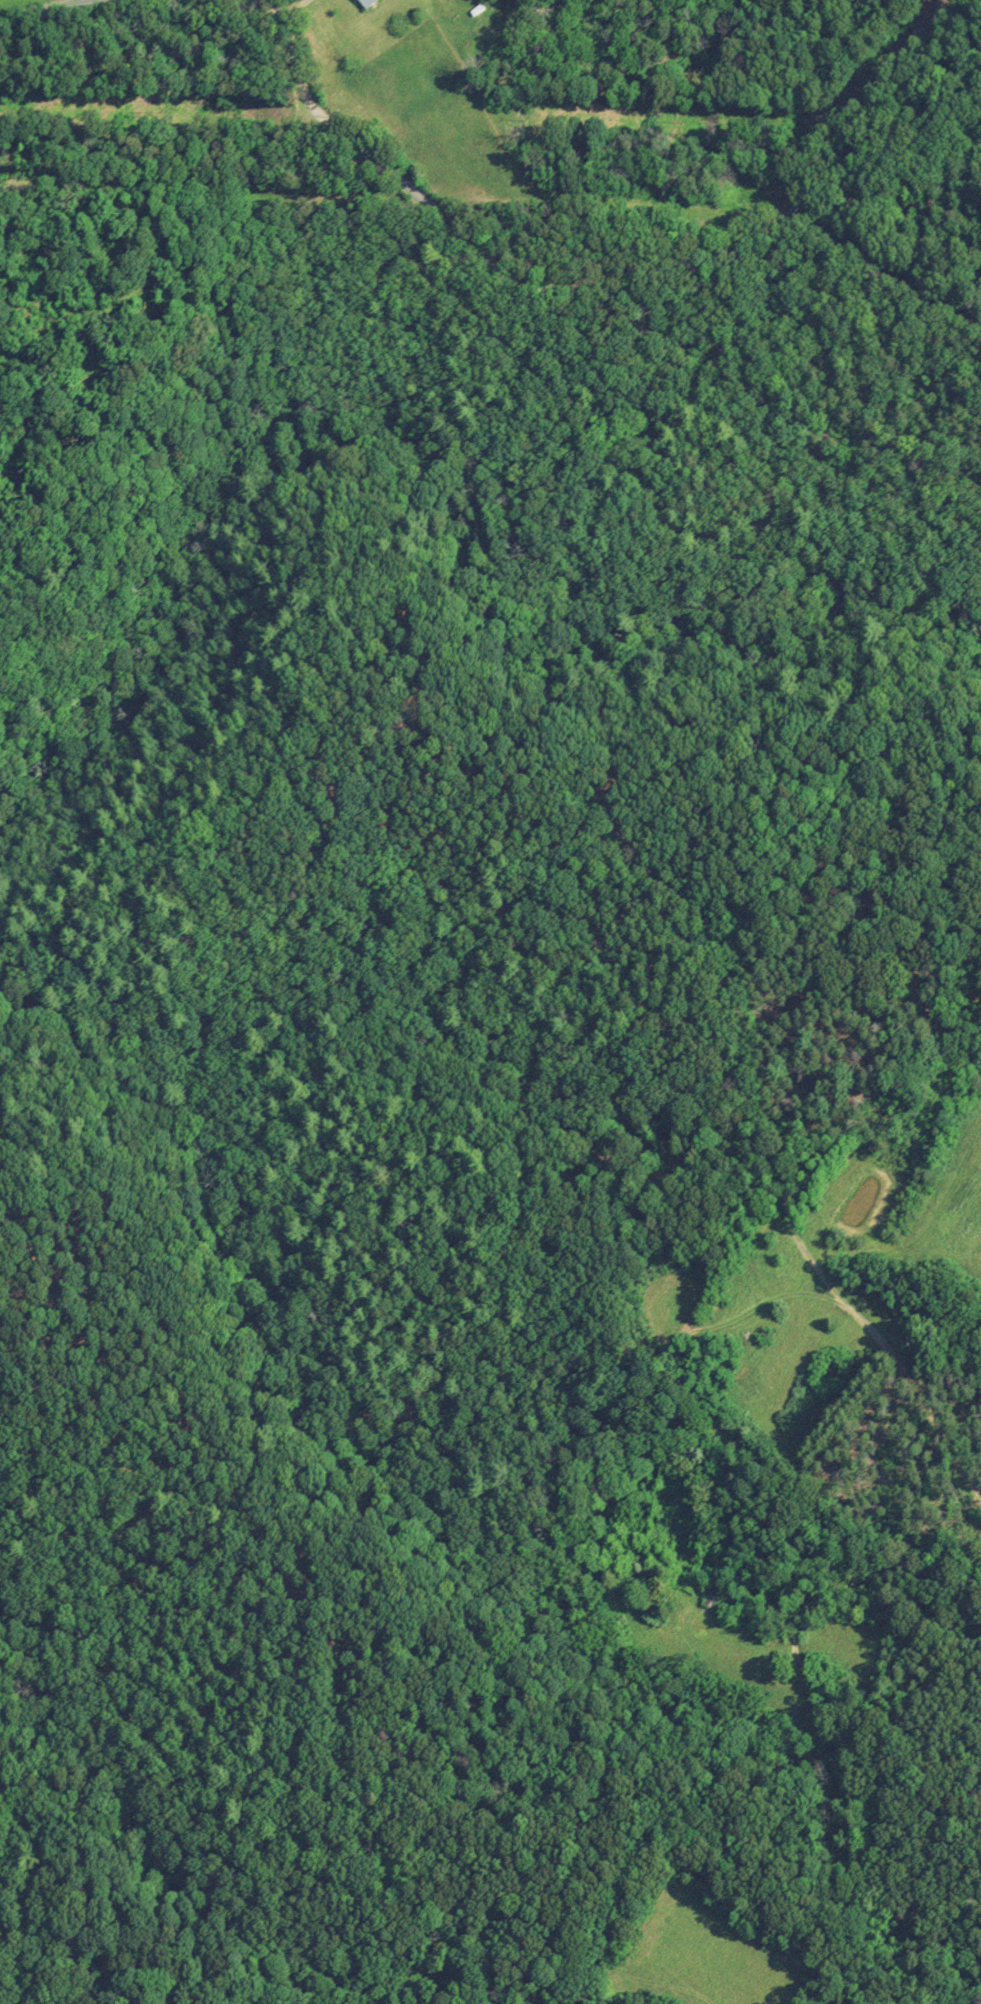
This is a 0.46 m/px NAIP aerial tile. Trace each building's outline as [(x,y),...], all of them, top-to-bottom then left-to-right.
[(370,8),(381,0),(364,0),(370,8)]
